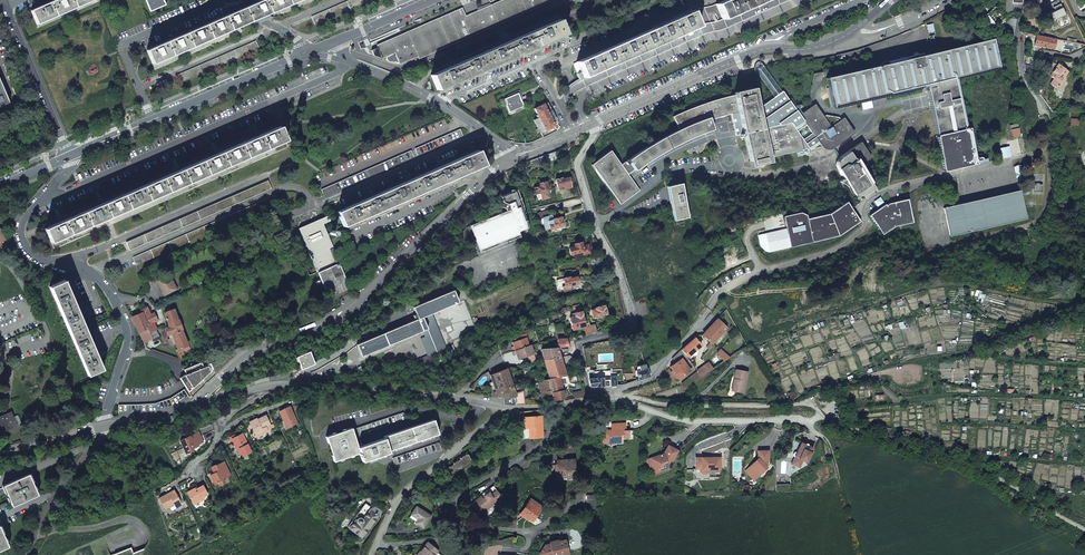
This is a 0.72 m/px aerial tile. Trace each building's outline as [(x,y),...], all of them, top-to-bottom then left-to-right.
[(31,11),(37,25),(93,0),(55,0),(31,11)] [(37,25),(38,27),(100,0),(93,0),(37,25)] [(150,12),(166,5),(164,0),(145,0),(150,12)] [(248,6),(266,15),(300,0),(262,0),(248,6)] [(266,15),(272,18),(313,0),(300,0),(266,15)] [(487,5),(478,9),(464,14),(462,7),(415,26),(375,43),(375,46),(379,56),(382,58),(385,60),(388,62),(397,63),(400,64),(418,56),(419,59),(508,20),(550,2),(549,0),(499,0),(487,5)] [(722,20),(767,0),(725,0),(715,4),(722,20)] [(982,20),(991,30),(996,25),(999,28),(1007,22),(1013,17),(1018,18),(1021,0),(1004,0),(997,7),(982,20)] [(266,15),(248,6),(242,3),(228,9),(234,12),(252,21),(258,24),(272,18),(266,15)] [(581,72),(583,78),(698,27),(692,11),(577,62),(581,72)] [(234,12),(146,50),(152,64),(239,27),(252,21),(234,12)] [(1013,17),(1007,22),(1006,27),(1002,26),(1001,34),(1008,35),(1008,38),(1012,38),(1012,36),(1016,36),(1018,18),(1013,17)] [(430,75),(437,90),(452,84),(453,86),(458,84),(458,81),(468,77),(469,79),(474,77),(473,75),(492,66),(493,68),(498,66),(497,64),(516,56),(517,58),(522,56),(521,54),(540,45),(541,47),(546,45),(545,43),(565,35),(558,19),(430,75)] [(239,27),(152,64),(154,69),(241,31),(239,27)] [(1056,40),(1036,36),(1034,45),(1054,49),(1056,40)] [(992,39),(922,56),(921,54),(908,57),(909,59),(890,63),(887,61),(882,62),(881,65),(826,78),(832,107),(859,101),(861,110),(870,107),(868,99),(925,86),(937,136),(966,129),(954,79),(999,68),(992,39)] [(1058,65),(1049,76),(1054,79),(1050,85),(1055,88),(1056,87),(1060,90),(1062,86),(1062,85),(1065,80),(1064,79),(1063,78),(1068,72),(1058,65)] [(10,103),(0,81),(0,107),(10,103)] [(754,88),(734,92),(734,95),(738,112),(743,132),(744,136),(751,167),(758,165),(759,167),(764,166),(764,164),(771,162),(770,157),(763,128),(758,108),(755,94),(754,88)] [(777,94),(758,108),(763,128),(790,122),(808,148),(809,147),(809,148),(813,145),(814,144),(814,145),(818,142),(817,142),(818,142),(802,119),(799,115),(800,114),(783,90),(781,92),(777,94)] [(703,104),(673,116),(679,130),(709,117),(710,120),(711,120),(738,112),(734,95),(703,104)] [(508,108),(513,121),(527,115),(522,102),(508,108)] [(534,120),(540,133),(554,126),(552,122),(557,119),(547,102),(543,104),(534,109),(537,115),(536,116),(537,118),(534,120)] [(802,119),(818,142),(819,143),(821,146),(824,148),(826,149),(828,149),(831,149),(834,148),(854,133),(844,118),(841,120),(839,117),(826,115),(824,117),(815,104),(800,114),(799,115),(802,119)] [(639,152),(627,160),(634,169),(635,170),(654,158),(674,146),(693,138),(713,129),(710,120),(709,117),(679,130),(665,136),(652,144),(639,152)] [(808,148),(790,122),(763,128),(770,157),(771,157),(770,153),(785,150),(786,153),(803,149),(807,148),(808,148)] [(285,141),(279,126),(45,228),(51,243),(102,220),(109,217),(285,141)] [(977,165),(969,128),(966,129),(937,136),(936,136),(945,172),(977,165)] [(460,130),(415,150),(417,155),(462,136),(460,130)] [(285,141),(109,217),(112,223),(288,147),(285,141)] [(860,142),(841,155),(838,158),(837,160),(836,161),(836,164),(836,166),(836,167),(836,168),(838,171),(855,195),(870,186),(871,185),(859,166),(861,165),(872,157),(860,142)] [(798,157),(804,156),(804,155),(804,153),(808,152),(807,148),(803,149),(803,151),(797,152),(798,157)] [(1009,148),(1000,150),(1002,159),(1011,157),(1009,148)] [(478,150),(336,212),(343,227),(359,220),(360,222),(365,220),(364,218),(379,211),(380,213),(385,211),(384,209),(395,204),(396,206),(401,204),(400,202),(419,194),(420,196),(425,194),(424,192),(440,185),(440,187),(445,185),(445,183),(460,176),(461,178),(466,176),(465,174),(484,165),(478,150)] [(610,150),(591,165),(621,204),(639,190),(628,174),(619,163),(610,150)] [(321,191),(323,196),(413,157),(411,151),(321,191)] [(555,152),(529,161),(532,169),(558,159),(555,152)] [(619,163),(628,174),(629,173),(633,171),(634,169),(627,160),(625,158),(619,163)] [(873,183),(861,165),(859,166),(871,185),(873,183)] [(518,167),(505,173),(509,181),(520,176),(518,167)] [(559,190),(571,187),(570,184),(568,178),(561,180),(561,178),(555,180),(557,187),(558,187),(559,190)] [(539,184),(539,187),(534,188),(535,194),(541,193),(542,200),(550,198),(547,189),(545,182),(544,179),(538,180),(539,184)] [(129,250),(271,188),(268,181),(126,242),(129,250)] [(680,183),(667,187),(675,221),(689,217),(680,183)] [(470,226),(467,227),(468,231),(478,256),(485,253),(484,250),(493,247),(494,250),(508,245),(507,242),(520,237),(518,232),(528,227),(523,206),(516,189),(499,196),(500,199),(500,201),(497,202),(498,206),(504,209),(505,211),(469,225),(470,226)] [(1019,191),(943,208),(945,215),(950,236),(1026,219),(1019,191)] [(136,266),(278,204),(274,196),(133,258),(136,266)] [(879,198),(873,202),(876,207),(882,203),(879,198)] [(905,224),(913,223),(908,205),(907,199),(893,202),(893,203),(888,204),(886,206),(885,204),(880,207),(881,208),(880,208),(879,208),(869,216),(883,236),(895,227),(905,224)] [(806,216),(800,213),(783,218),(786,230),(758,236),(761,248),(766,253),(768,253),(769,253),(769,254),(839,237),(860,222),(854,214),(854,213),(852,210),(851,210),(846,203),(829,215),(806,220),(806,216)] [(542,218),(548,217),(548,216),(547,211),(537,213),(540,219),(542,219),(542,218)] [(550,229),(563,226),(561,217),(553,220),(552,220),(549,221),(548,217),(542,218),(542,219),(544,223),(545,228),(547,229),(550,229)] [(350,289),(320,219),(299,228),(329,298),(350,289)] [(102,220),(51,243),(53,249),(104,227),(102,220)] [(585,239),(594,237),(593,235),(590,230),(582,232),(585,239)] [(582,247),(581,243),(574,244),(575,247),(569,249),(570,254),(582,251),(583,255),(589,253),(588,246),(582,247)] [(175,290),(168,276),(156,281),(163,296),(175,290)] [(569,277),(563,278),(565,286),(570,285),(570,286),(575,285),(575,284),(578,283),(576,277),(569,279),(569,277)] [(64,280),(49,287),(88,376),(103,369),(64,280)] [(360,343),(356,345),(361,356),(422,331),(427,329),(422,317),(431,314),(458,302),(453,290),(433,299),(412,307),(416,317),(417,319),(383,333),(382,331),(359,341),(360,343)] [(595,309),(591,310),(593,318),(605,314),(603,306),(595,308),(595,309)] [(142,313),(147,325),(146,325),(147,329),(149,332),(155,329),(156,329),(153,322),(157,320),(153,313),(149,315),(146,308),(141,311),(142,313)] [(187,346),(181,329),(173,310),(164,313),(168,325),(168,327),(165,328),(167,335),(168,335),(169,337),(172,336),(173,338),(175,344),(177,349),(176,350),(176,353),(185,349),(184,347),(187,346)] [(575,316),(569,318),(572,330),(585,327),(584,324),(581,311),(574,313),(575,316)] [(147,325),(142,313),(131,317),(139,333),(145,330),(147,329),(146,325),(147,325)] [(446,348),(431,314),(422,317),(427,329),(441,362),(456,355),(452,346),(446,348)] [(717,319),(703,335),(712,344),(727,328),(717,319)] [(152,339),(149,332),(147,329),(145,330),(139,333),(142,340),(144,343),(152,339)] [(149,332),(152,339),(158,336),(155,329),(149,332)] [(420,339),(427,356),(410,363),(411,365),(414,373),(441,362),(427,329),(422,331),(425,337),(420,339)] [(698,335),(681,350),(686,355),(687,357),(701,345),(699,342),(701,341),(698,335)] [(527,337),(512,342),(514,346),(511,347),(513,351),(529,345),(527,337)] [(566,339),(557,340),(558,349),(563,349),(568,348),(569,348),(566,339)] [(513,351),(512,352),(513,355),(516,354),(518,360),(525,357),(533,354),(530,345),(529,345),(513,351)] [(557,349),(541,350),(544,360),(559,357),(557,349)] [(717,354),(724,362),(730,358),(720,349),(717,354)] [(681,350),(672,358),(676,363),(682,358),(686,355),(681,350)] [(309,351),(296,357),(300,366),(301,370),(314,364),(314,363),(309,351)] [(562,365),(574,361),(573,357),(569,355),(560,357),(562,365)] [(694,367),(687,357),(686,355),(682,358),(690,370),(694,367)] [(562,365),(560,357),(559,357),(544,360),(551,378),(566,376),(562,365)] [(670,367),(679,379),(691,370),(690,370),(682,358),(676,363),(670,367)] [(179,379),(181,381),(189,392),(213,369),(210,363),(203,366),(201,363),(184,370),(185,374),(179,379)] [(708,363),(697,371),(702,377),(713,369),(708,363)] [(517,397),(506,368),(489,375),(495,391),(498,398),(510,399),(517,397)] [(647,369),(636,372),(639,380),(649,377),(647,369)] [(744,394),(749,372),(736,370),(734,379),(736,380),(734,391),(744,394)] [(686,388),(702,377),(697,371),(683,383),(686,388)] [(551,378),(552,398),(549,399),(550,403),(554,402),(554,401),(564,399),(562,390),(561,386),(567,386),(569,382),(567,376),(566,376),(551,378)] [(610,378),(608,379),(607,378),(602,378),(601,377),(600,376),(599,376),(598,377),(597,377),(597,378),(597,379),(589,380),(590,387),(604,387),(616,385),(615,377),(610,378)] [(539,391),(540,394),(541,394),(542,398),(549,398),(549,399),(552,398),(551,378),(540,382),(541,391),(539,391)] [(138,405),(118,406),(118,414),(139,413),(157,412),(174,406),(188,397),(184,390),(170,399),(155,404),(138,405)] [(289,406),(278,411),(283,420),(285,420),(289,428),(298,424),(289,406)] [(0,417),(0,430),(0,431),(17,424),(11,412),(0,417)] [(403,413),(352,430),(353,434),(354,437),(405,420),(403,413)] [(249,422),(255,436),(263,432),(261,429),(270,425),(265,415),(257,420),(256,418),(249,422)] [(528,424),(529,438),(541,438),(542,436),(541,416),(524,417),(525,425),(528,424)] [(433,420),(384,436),(384,438),(389,451),(438,434),(433,420)] [(614,424),(611,428),(611,430),(611,432),(604,432),(605,442),(609,442),(609,439),(613,439),(614,443),(621,442),(621,434),(623,434),(624,438),(629,438),(629,440),(633,439),(633,430),(623,431),(623,428),(625,428),(625,423),(614,424)] [(334,434),(325,437),(328,443),(329,442),(333,455),(332,456),(334,462),(343,459),(342,457),(350,455),(351,456),(360,453),(358,447),(356,448),(352,435),(353,434),(352,430),(351,428),(342,431),(343,433),(335,435),(334,434)] [(609,439),(609,442),(605,442),(604,432),(611,432),(611,430),(603,431),(603,444),(614,443),(613,439),(609,439)] [(180,441),(186,454),(194,450),(193,449),(198,446),(198,445),(203,442),(198,432),(190,436),(190,437),(188,438),(188,437),(180,441)] [(229,438),(232,444),(233,443),(231,439),(238,436),(237,434),(229,438)] [(233,443),(237,450),(239,449),(243,457),(251,453),(242,434),(238,436),(231,439),(233,443)] [(384,438),(358,447),(360,453),(362,462),(389,453),(389,451),(384,438)] [(812,448),(801,443),(796,453),(794,457),(791,464),(799,468),(802,460),(806,462),(812,448)] [(434,444),(392,458),(395,466),(437,452),(434,444)] [(663,454),(657,456),(658,458),(651,461),(649,465),(651,472),(659,470),(660,471),(669,469),(666,462),(672,460),(677,451),(667,445),(663,454)] [(758,477),(767,468),(764,465),(768,461),(768,451),(757,451),(757,458),(758,459),(755,463),(753,463),(750,466),(752,468),(748,472),(748,474),(752,479),(756,475),(758,477)] [(447,469),(450,475),(472,463),(467,454),(460,459),(461,460),(453,464),(454,465),(447,469)] [(651,461),(658,458),(657,456),(647,459),(649,465),(651,461)] [(707,458),(701,458),(701,460),(695,460),(695,469),(701,469),(701,473),(703,475),(706,475),(708,473),(708,470),(715,470),(715,468),(720,467),(720,458),(714,458),(714,460),(707,460),(707,458)] [(575,477),(574,459),(563,460),(563,462),(556,463),(557,465),(554,465),(554,473),(555,473),(557,473),(557,479),(559,481),(561,481),(568,480),(567,478),(575,477)] [(210,475),(213,481),(217,479),(216,481),(217,481),(218,484),(219,486),(224,483),(222,479),(230,475),(226,467),(223,469),(220,463),(215,466),(215,465),(211,467),(212,470),(211,474),(210,475)] [(28,474),(3,485),(4,487),(7,494),(13,506),(38,495),(28,474)] [(187,492),(193,503),(207,495),(203,486),(195,490),(194,488),(187,492)] [(489,508),(502,498),(496,490),(493,486),(482,494),(485,498),(483,499),(481,496),(470,505),(477,515),(488,507),(489,508)] [(159,498),(165,510),(174,505),(176,508),(182,505),(174,490),(159,498)] [(596,495),(586,495),(586,509),(596,509),(596,495)] [(531,501),(540,507),(542,504),(533,497),(531,501)] [(530,500),(521,513),(532,521),(541,508),(540,507),(531,501),(530,500)] [(378,515),(364,505),(348,527),(362,538),(378,515)] [(416,507),(410,515),(418,519),(415,523),(423,528),(431,516),(416,507)] [(9,547),(0,527),(0,551),(9,547)] [(569,554),(566,540),(561,541),(549,544),(545,545),(541,550),(542,554),(567,554),(569,554)] [(417,554),(434,554),(437,551),(427,543),(417,554)]
